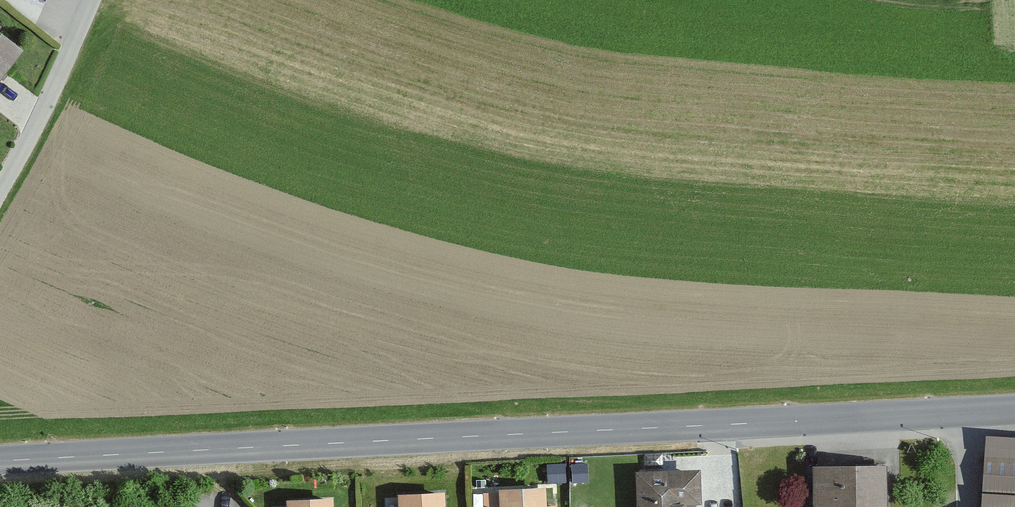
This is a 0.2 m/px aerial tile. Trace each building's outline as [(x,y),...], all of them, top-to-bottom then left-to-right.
[(0,43),(0,77),(18,56),(0,43)] [(987,436),(983,506),(1014,506),(1014,438),(987,436)] [(588,463),(570,464),(571,475),(587,474),(588,463)] [(563,466),(545,467),(545,478),(564,476),(563,466)] [(808,472),(809,506),(884,506),(884,469),(808,472)] [(699,476),(632,477),(632,506),(699,506),(699,476)] [(543,492),(481,495),(481,506),(544,506),(543,492)] [(444,499),(394,502),(394,506),(444,506),(444,499)]
